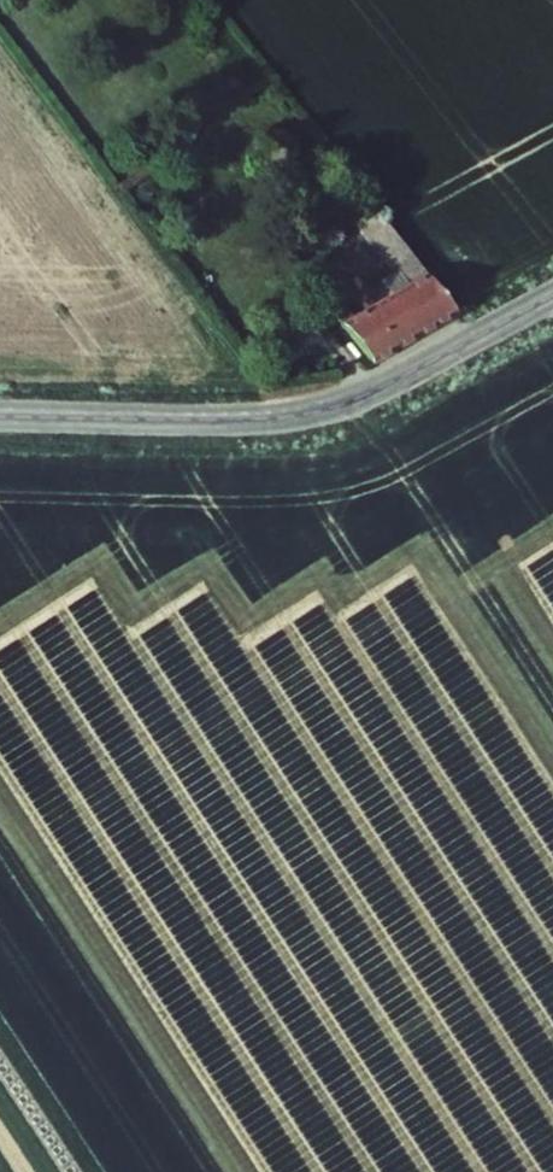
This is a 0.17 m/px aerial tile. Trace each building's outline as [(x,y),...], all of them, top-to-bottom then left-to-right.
[(325,275),(315,283),(378,365),(464,321),(387,223),(367,239),(399,281),(392,286),(402,299),(361,322),(325,275)]
